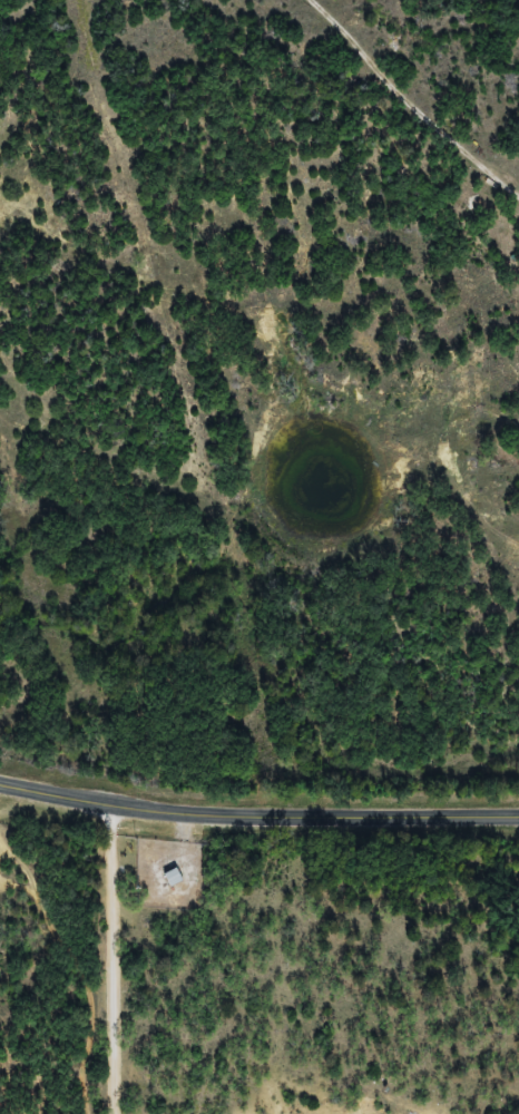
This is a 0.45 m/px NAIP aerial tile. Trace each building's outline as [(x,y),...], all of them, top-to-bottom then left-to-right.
[(184,884),(181,870),(168,873),(171,887),(184,884)]
